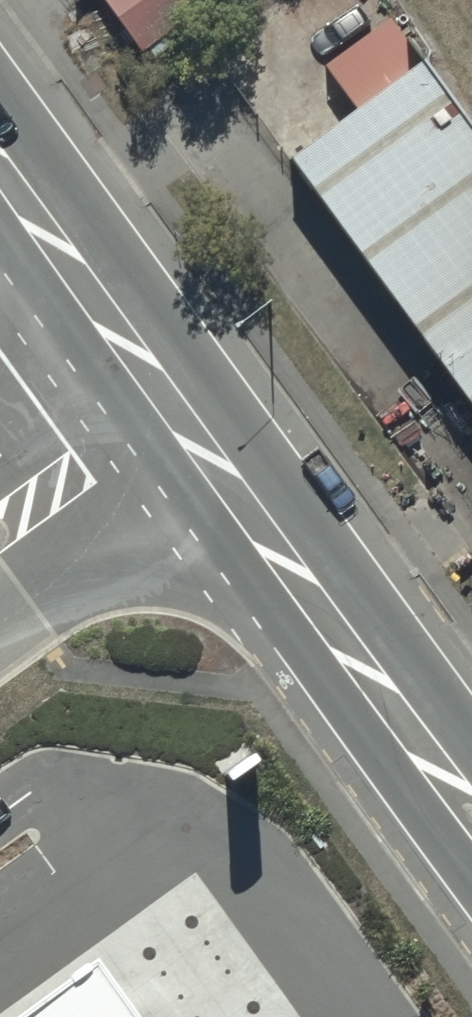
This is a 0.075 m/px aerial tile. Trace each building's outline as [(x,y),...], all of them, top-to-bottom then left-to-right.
[(143,49),(211,0),(107,0),(143,49)] [(420,53),(417,55),(388,15),(325,62),(355,103),(287,152),(471,405),(471,125),(420,53)] [(96,956),(12,1016),(141,1016),(96,956)]
